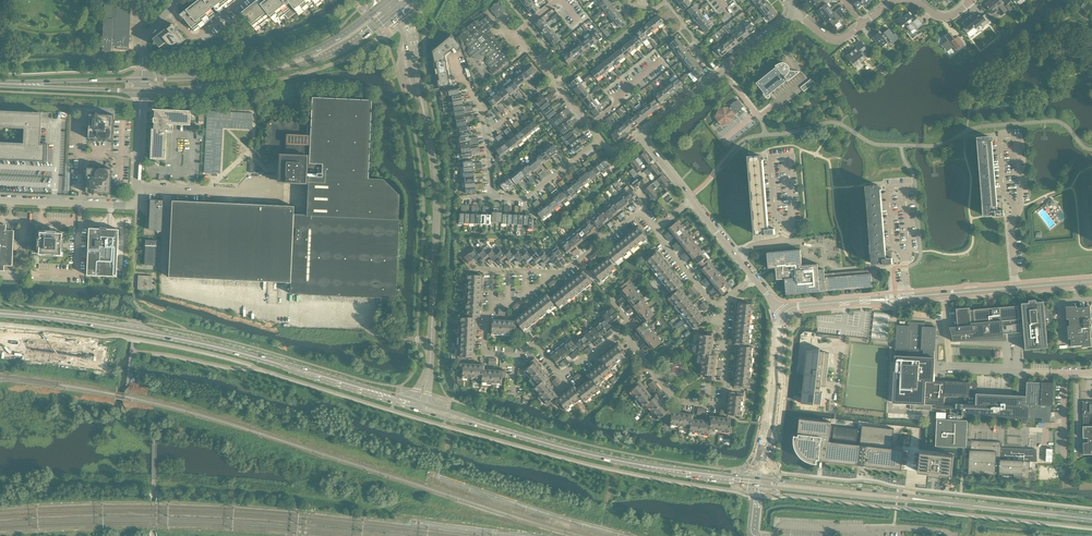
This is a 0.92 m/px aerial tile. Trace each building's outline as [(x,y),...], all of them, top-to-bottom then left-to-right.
[(114,0),(113,0),(104,0),(104,18),(102,51),(111,52),(112,46),(129,47),(131,3),(115,2),(115,0),(114,0)] [(181,15),(193,31),(194,30),(193,30),(214,14),(215,15),(218,12),(217,11),(231,0),(201,0),(181,15)] [(261,5),(258,1),(242,14),(254,29),(255,29),(254,28),(269,16),(274,22),(274,21),(284,14),(288,19),(296,13),(299,16),(304,11),(313,3),(316,6),(316,5),(322,0),(267,0),(261,5)] [(526,11),(535,4),(531,0),(529,0),(523,5),(525,7),(524,8),(526,11)] [(603,10),(612,3),(610,1),(609,2),(607,0),(605,0),(599,5),(603,10)] [(678,5),(680,8),(681,7),(684,10),(691,4),(688,0),(685,0),(678,5)] [(760,10),(767,4),(765,2),(766,1),(766,0),(761,0),(755,5),(760,10)] [(822,17),(831,9),(827,4),(832,1),(831,0),(826,0),(817,7),(819,10),(817,11),(822,17)] [(869,0),(851,0),(853,3),(858,8),(863,4),(864,6),(870,2),(869,0)] [(1002,15),(1007,11),(999,0),(992,0),(991,1),(990,0),(985,4),(994,15),(998,11),(1002,15)] [(535,4),(526,11),(528,14),(530,13),(532,16),(539,10),(537,7),(538,5),(536,3),(535,4)] [(603,10),(608,16),(615,10),(613,7),(614,6),(612,3),(603,10)] [(760,10),(764,16),(773,9),(771,6),(769,7),(767,4),(760,10)] [(688,14),(690,17),(699,10),(694,5),(687,10),(689,13),(688,14)] [(485,6),(461,26),(466,33),(465,34),(470,39),(476,34),(477,35),(484,30),(489,35),(487,36),(491,40),(490,41),(500,53),(501,53),(508,62),(514,58),(513,56),(520,51),(497,22),(498,21),(485,6)] [(831,9),(822,17),(827,22),(829,20),(831,22),(831,23),(833,26),(833,27),(839,22),(839,21),(846,16),(843,12),(845,10),(842,6),(834,13),(831,9)] [(773,9),(764,16),(769,22),(776,16),(774,13),(775,12),(773,9)] [(608,16),(612,21),(621,14),(619,12),(617,13),(615,10),(608,16)] [(693,19),(696,22),(703,16),(699,10),(690,17),(692,20),(693,19)] [(919,17),(915,20),(909,13),(903,17),(902,16),(903,15),(897,20),(903,27),(906,25),(911,32),(911,31),(917,27),(918,29),(923,24),(922,23),(923,22),(922,22),(918,18),(919,17)] [(968,19),(963,23),(966,27),(964,29),(967,33),(975,27),(976,28),(981,24),(983,27),(990,21),(985,14),(983,16),(982,16),(980,13),(976,17),(974,14),(971,17),(970,16),(967,19),(968,19)] [(621,14),(612,21),(617,27),(620,25),(622,28),(627,25),(624,21),(622,18),(623,17),(621,14)] [(654,16),(651,18),(658,27),(663,22),(658,15),(655,17),(654,16)] [(697,25),(699,28),(707,21),(703,16),(696,22),(698,24),(697,25)] [(536,27),(538,30),(547,23),(542,17),(535,23),(537,26),(536,27)] [(649,22),(646,24),(652,31),(658,27),(651,18),(648,21),(649,22)] [(707,21),(699,28),(701,31),(702,30),(705,33),(712,27),(707,21)] [(542,32),(544,34),(551,29),(547,23),(538,30),(541,33),(542,32)] [(749,23),(743,27),(750,36),(753,34),(752,33),(755,30),(749,23)] [(171,24),(152,39),(154,42),(153,42),(153,43),(153,44),(153,45),(154,45),(155,45),(156,44),(159,48),(166,42),(167,43),(167,44),(168,44),(169,45),(170,45),(171,45),(172,45),(173,45),(174,44),(175,44),(177,42),(177,43),(177,44),(177,45),(178,45),(179,45),(179,44),(185,39),(173,24),(172,24),(171,24)] [(643,25),(640,27),(647,36),(652,31),(646,24),(644,26),(643,25)] [(638,31),(635,33),(637,36),(641,40),(643,42),(646,40),(647,41),(648,41),(650,43),(650,42),(651,42),(649,39),(648,38),(647,36),(640,27),(637,29),(638,31)] [(743,27),(738,32),(743,39),(746,37),(747,38),(750,36),(743,27)] [(592,33),(590,35),(597,43),(600,41),(599,40),(602,38),(596,30),(594,28),(590,31),(592,33)] [(545,38),(547,41),(556,34),(551,29),(544,34),(546,37),(545,38)] [(872,37),(876,42),(878,41),(883,46),(882,47),(883,47),(889,42),(892,44),(899,38),(900,39),(895,32),(894,33),(895,33),(893,35),(889,29),(881,35),(878,31),(879,32),(874,36),(874,35),(873,35),(874,36),(872,37)] [(738,32),(732,36),(739,45),(742,43),(741,41),(743,39),(738,32)] [(946,42),(942,45),(944,48),(947,52),(952,48),(955,52),(964,44),(958,36),(954,39),(949,33),(943,38),(946,42)] [(433,57),(438,87),(452,85),(451,80),(454,79),(454,76),(450,77),(447,56),(452,52),(454,53),(461,47),(454,38),(451,34),(447,37),(448,37),(436,47),(431,51),(432,57),(433,57)] [(556,34),(547,41),(549,44),(551,43),(553,46),(560,40),(556,34)] [(590,35),(584,39),(590,47),(593,44),(594,46),(597,43),(590,35)] [(631,38),(628,40),(635,48),(641,44),(643,42),(641,40),(637,36),(636,37),(635,36),(632,39),(631,38)] [(732,36),(726,41),(732,48),(735,46),(736,47),(739,45),(732,36)] [(671,42),(669,44),(673,50),(682,43),(680,40),(678,41),(676,38),(675,39),(674,37),(670,40),(671,42)] [(584,39),(579,44),(586,52),(588,50),(588,49),(590,47),(584,39)] [(627,43),(624,45),(630,53),(635,48),(628,40),(626,42),(627,43)] [(726,41),(721,45),(728,54),(730,52),(729,50),(732,48),(726,41)] [(853,51),(846,56),(854,67),(855,67),(854,65),(860,60),(861,61),(866,58),(863,54),(867,50),(860,41),(855,45),(857,48),(854,51),(853,51)] [(682,43),(673,50),(678,55),(685,49),(683,46),(684,45),(682,43)] [(579,44),(573,48),(579,55),(582,53),(583,54),(586,52),(579,44)] [(620,47),(617,49),(624,57),(630,53),(624,45),(621,48),(620,47)] [(728,54),(721,45),(715,49),(715,50),(712,52),(717,58),(720,56),(721,57),(724,55),(725,56),(728,54)] [(573,48),(568,53),(575,61),(577,59),(576,58),(579,55),(573,48)] [(616,52),(613,54),(619,62),(624,57),(617,49),(615,51),(616,52)] [(685,49),(678,55),(682,61),(691,54),(688,51),(687,52),(685,49)] [(575,61),(568,53),(562,57),(568,64),(571,62),(572,63),(575,61)] [(609,55),(606,58),(613,66),(615,68),(620,63),(619,62),(613,54),(610,57),(609,55)] [(691,54),(682,61),(686,66),(694,60),(692,57),(693,56),(691,54)] [(605,61),(602,63),(608,71),(613,66),(606,58),(604,60),(605,61)] [(694,60),(686,66),(691,72),(699,65),(697,62),(696,63),(694,60)] [(882,62),(878,66),(883,73),(888,69),(882,62)] [(523,69),(524,70),(536,84),(538,82),(533,76),(537,72),(530,63),(523,69)] [(598,64),(595,66),(602,75),(608,71),(602,63),(599,65),(598,64)] [(770,94),(787,80),(788,81),(800,72),(790,70),(790,69),(789,68),(789,67),(789,66),(788,66),(788,65),(787,64),(786,63),(785,63),(784,63),(783,63),(782,63),(781,63),(780,63),(776,66),(776,67),(756,83),(764,93),(763,94),(766,98),(767,98),(768,98),(769,98),(770,98),(770,97),(770,96),(770,95),(770,94)] [(691,72),(687,74),(692,80),(695,77),(698,80),(705,74),(703,72),(700,69),(702,68),(699,65),(691,72)] [(594,70),(591,72),(596,80),(602,75),(595,66),(593,69),(594,70)] [(524,70),(520,73),(526,81),(528,79),(533,86),(536,84),(524,70)] [(520,73),(516,77),(527,91),(530,89),(524,82),(526,81),(520,73)] [(512,80),(518,88),(518,87),(520,86),(525,93),(527,91),(516,77),(512,80)] [(570,88),(572,90),(581,84),(576,78),(569,84),(571,87),(570,88)] [(677,78),(671,82),(678,91),(680,89),(679,87),(682,85),(677,78)] [(815,83),(811,79),(800,87),(804,92),(815,83)] [(512,80),(508,84),(517,95),(519,93),(517,90),(519,89),(518,87),(518,88),(512,80)] [(671,82),(665,87),(671,94),(674,92),(675,93),(678,91),(671,82)] [(508,84),(504,87),(509,94),(510,96),(512,94),(515,97),(517,95),(508,84)] [(575,92),(578,95),(585,89),(581,84),(572,90),(574,93),(575,92)] [(504,86),(499,90),(511,104),(513,102),(508,96),(509,94),(504,87),(504,86)] [(665,87),(660,91),(667,100),(669,98),(668,96),(671,94),(665,87)] [(447,96),(451,95),(458,94),(458,92),(462,91),(461,88),(446,91),(447,96)] [(579,99),(581,101),(589,95),(585,89),(578,95),(580,98),(579,99)] [(499,90),(495,93),(501,101),(503,99),(508,106),(511,104),(499,90)] [(667,100),(660,91),(654,96),(660,103),(663,101),(664,102),(667,100)] [(495,93),(491,97),(502,111),(505,109),(499,102),(501,101),(495,93)] [(535,102),(539,107),(553,95),(551,93),(545,98),(543,96),(535,102)] [(539,107),(542,111),(550,105),(548,103),(555,97),(553,95),(539,107)] [(584,103),(587,106),(594,100),(589,95),(581,101),(583,104),(584,103)] [(502,111),(491,97),(487,100),(493,108),(495,106),(500,113),(502,111)] [(172,201),(169,277),(290,283),(286,283),(285,283),(285,284),(285,285),(285,286),(286,286),(290,287),(290,294),(395,298),(396,291),(399,292),(400,288),(396,288),(398,229),(402,230),(402,226),(399,226),(399,219),(398,219),(399,195),(383,179),(368,179),(368,167),(371,168),(371,163),(369,163),(371,118),(373,119),(374,114),(371,114),(371,100),(312,98),(311,124),(308,124),(301,123),(298,120),(295,123),(292,120),(288,123),(285,119),(282,122),(278,119),(275,122),(272,119),(265,125),(268,129),(265,132),(268,135),(264,138),(267,142),(264,145),(277,159),(280,159),(278,182),(305,183),(306,177),(308,177),(307,215),(293,214),(294,206),(172,201)] [(654,99),(648,103),(655,112),(658,110),(657,109),(660,106),(654,99)] [(588,110),(590,112),(598,106),(594,100),(587,106),(589,109),(588,110)] [(743,107),(738,100),(735,102),(735,101),(730,105),(731,106),(728,108),(728,107),(718,109),(715,118),(721,126),(731,124),(734,115),(733,113),(735,112),(737,113),(741,109),(743,107)] [(542,111),(545,115),(560,103),(558,101),(551,106),(550,105),(542,111)] [(549,119),(556,113),(555,111),(562,106),(560,103),(545,115),(549,119)] [(648,103),(643,108),(649,115),(651,113),(652,114),(655,112),(648,103)] [(598,106),(590,112),(592,115),(593,114),(596,117),(603,111),(598,106)] [(641,106),(636,110),(637,112),(644,121),(647,119),(646,117),(649,115),(643,108),(641,106)] [(454,111),(455,116),(464,115),(464,112),(473,111),(472,108),(454,111)] [(155,114),(154,118),(153,118),(153,122),(154,122),(154,129),(152,129),(150,159),(154,159),(160,164),(160,159),(165,159),(166,130),(172,130),(167,124),(190,125),(190,120),(196,120),(191,115),(191,111),(152,109),(155,112),(156,113),(155,114)] [(40,161),(47,161),(48,144),(40,144),(42,113),(9,111),(0,111),(0,127),(24,129),(24,143),(0,142),(0,159),(40,161)] [(207,111),(204,173),(220,174),(223,128),(252,130),(253,113),(207,111)] [(549,119),(552,123),(564,114),(562,111),(559,114),(558,112),(556,113),(549,119)] [(89,114),(88,139),(101,139),(102,140),(103,140),(104,140),(105,140),(113,140),(114,115),(98,114),(98,113),(97,113),(97,112),(96,112),(96,113),(95,113),(95,114),(89,114)] [(637,112),(632,117),(637,124),(640,122),(641,123),(644,121),(637,112)] [(525,114),(523,116),(534,130),(538,127),(532,119),(530,121),(525,114)] [(552,123),(556,127),(564,120),(563,118),(566,116),(564,114),(552,123)] [(526,125),(524,126),(530,134),(534,130),(523,116),(520,118),(526,125)] [(632,117),(626,121),(633,130),(636,127),(635,126),(637,124),(632,117)] [(457,127),(466,125),(466,123),(474,121),(474,118),(456,122),(457,127)] [(556,127),(559,131),(571,122),(569,120),(566,122),(564,120),(556,127)] [(517,121),(514,123),(526,137),(530,134),(524,126),(522,128),(517,121)] [(626,121),(621,125),(626,133),(629,130),(630,132),(633,130),(626,121)] [(559,131),(562,135),(570,130),(571,129),(570,127),(573,124),(571,122),(559,131)] [(517,131),(515,133),(521,140),(526,137),(514,123),(512,124),(517,131)] [(621,125),(615,130),(622,138),(625,136),(624,135),(626,133),(621,125)] [(562,135),(565,140),(580,128),(578,126),(571,131),(570,130),(562,135)] [(508,127),(506,129),(517,144),(518,145),(523,142),(521,140),(515,133),(514,134),(508,127)] [(565,140),(569,144),(576,138),(575,136),(582,131),(580,128),(565,140)] [(509,138),(507,139),(513,147),(517,144),(506,129),(503,131),(509,138)] [(622,138),(615,130),(609,134),(615,142),(618,139),(619,140),(622,138)] [(500,134),(497,136),(509,150),(513,147),(507,139),(505,141),(500,134)] [(569,144),(572,148),(587,137),(585,134),(578,140),(576,138),(569,144)] [(501,145),(499,146),(505,154),(509,150),(497,136),(495,138),(501,145)] [(587,137),(572,148),(576,152),(583,146),(582,144),(588,139),(587,137)] [(996,205),(990,137),(978,138),(984,216),(995,215),(995,216),(1004,215),(1003,204),(996,205)] [(459,143),(457,143),(458,148),(460,148),(470,146),(470,144),(478,142),(478,139),(459,143)] [(552,144),(547,147),(559,161),(561,160),(556,153),(558,151),(552,144)] [(505,154),(499,146),(497,148),(495,145),(492,146),(497,153),(495,155),(500,161),(502,159),(501,157),(505,154)] [(547,147),(543,150),(549,158),(551,157),(557,163),(559,161),(547,147)] [(480,150),(461,153),(462,159),(472,157),(471,154),(480,153),(480,150)] [(543,150),(539,154),(551,168),(553,166),(548,159),(549,158),(543,150)] [(596,153),(593,155),(606,170),(612,165),(606,156),(601,160),(596,153)] [(642,154),(634,160),(638,165),(642,161),(645,165),(645,166),(646,166),(648,168),(650,166),(653,164),(651,161),(650,162),(643,153),(644,153),(642,154)] [(535,157),(541,165),(543,163),(548,170),(551,168),(539,154),(535,157)] [(596,164),(595,165),(601,173),(603,175),(607,172),(605,171),(606,170),(593,155),(591,157),(596,164)] [(755,234),(766,234),(766,235),(775,234),(774,223),(767,223),(762,156),(749,157),(755,234)] [(535,157),(531,161),(540,172),(543,170),(540,167),(542,166),(541,165),(535,157)] [(587,160),(585,162),(596,176),(601,173),(595,165),(593,167),(587,160)] [(633,168),(629,171),(633,176),(637,172),(644,181),(647,179),(640,170),(642,169),(638,165),(634,160),(629,164),(630,164),(633,168)] [(531,161),(527,164),(533,171),(534,173),(536,171),(538,174),(540,172),(531,161)] [(588,170),(586,172),(592,179),(592,180),(596,176),(585,162),(583,164),(588,170)] [(527,164),(522,167),(534,181),(536,180),(531,173),(533,171),(527,164)] [(648,168),(643,172),(647,176),(651,173),(655,177),(654,177),(655,177),(657,179),(659,178),(657,175),(660,173),(659,173),(652,165),(653,164),(650,166),(648,168)] [(522,167),(518,170),(524,178),(526,177),(532,183),(534,181),(522,167)] [(86,168),(85,193),(91,193),(91,194),(92,194),(92,195),(93,195),(94,194),(94,193),(110,194),(111,185),(111,169),(104,168),(103,168),(102,168),(101,168),(100,168),(86,168)] [(581,169),(579,171),(588,183),(592,179),(586,172),(585,170),(583,172),(581,169)] [(518,170),(514,174),(526,188),(528,186),(523,179),(524,178),(518,170)] [(577,177),(578,179),(584,186),(588,183),(579,171),(576,173),(579,176),(577,177)] [(632,183),(629,185),(631,188),(634,186),(636,189),(636,188),(644,181),(644,182),(645,181),(644,181),(637,172),(633,176),(636,180),(632,183),(631,183),(632,183)] [(571,173),(568,175),(580,189),(584,186),(578,179),(576,180),(571,173)] [(526,188),(514,174),(510,177),(516,185),(518,183),(523,190),(526,188)] [(571,184),(569,185),(575,193),(580,189),(568,175),(566,177),(571,184)] [(657,179),(653,183),(656,187),(660,184),(664,188),(663,188),(663,189),(664,188),(667,192),(672,188),(669,184),(668,184),(662,176),(662,175),(659,178),(657,179)] [(508,177),(503,181),(512,191),(514,189),(512,186),(514,185),(508,177)] [(562,180),(560,182),(573,199),(578,195),(575,193),(569,185),(568,187),(562,180)] [(512,191),(503,181),(497,186),(500,190),(502,188),(505,192),(507,190),(509,193),(512,191)] [(563,190),(561,192),(567,199),(568,201),(569,202),(573,199),(560,182),(557,184),(563,190)] [(656,187),(653,183),(643,190),(644,190),(651,198),(650,199),(651,199),(653,197),(656,199),(658,197),(656,195),(656,194),(656,195),(652,191),(656,187)] [(883,263),(883,264),(893,264),(892,252),(884,253),(879,185),(866,186),(872,264),(883,263)] [(620,192),(619,193),(621,194),(633,210),(636,207),(632,203),(631,202),(634,200),(633,199),(636,197),(627,186),(624,188),(626,190),(621,194),(620,192)] [(671,188),(657,200),(658,199),(665,210),(677,202),(677,201),(677,202),(676,200),(679,198),(671,188)] [(556,189),(554,191),(563,202),(564,204),(568,201),(567,199),(561,192),(560,191),(558,192),(556,189)] [(552,197),(553,199),(559,206),(563,202),(554,191),(551,193),(554,196),(552,197)] [(545,193),(543,195),(555,209),(559,206),(553,199),(551,200),(545,193)] [(615,196),(614,197),(623,208),(625,206),(630,212),(633,210),(621,194),(616,198),(615,196)] [(546,204),(544,205),(550,213),(555,209),(543,195),(541,197),(546,204)] [(615,199),(611,202),(623,218),(626,215),(621,210),(623,208),(614,197),(615,199)] [(1046,203),(1050,207),(1055,203),(1052,199),(1046,203)] [(150,200),(149,230),(162,231),(163,200),(150,200)] [(537,200),(535,202),(546,216),(550,213),(544,205),(543,207),(537,200)] [(546,216),(535,202),(532,204),(538,210),(536,212),(542,219),(546,216)] [(605,204),(604,205),(613,216),(615,214),(620,220),(623,218),(611,202),(606,206),(605,204)] [(605,207),(600,211),(613,226),(615,224),(611,218),(613,216),(604,205),(605,207)] [(595,213),(594,213),(603,224),(605,222),(610,228),(613,226),(600,211),(596,214),(595,213)] [(586,218),(586,219),(596,231),(601,227),(601,226),(603,224),(594,213),(593,214),(595,215),(588,220),(586,218)] [(528,225),(527,225),(527,229),(536,229),(536,224),(533,224),(533,219),(531,219),(531,215),(528,215),(528,225)] [(579,225),(587,236),(590,235),(590,236),(596,231),(586,219),(585,219),(587,221),(580,226),(579,225)] [(664,236),(666,238),(681,226),(683,225),(682,224),(681,225),(677,221),(679,220),(677,221),(668,228),(670,231),(664,236)] [(21,247),(14,238),(14,230),(6,229),(6,224),(1,224),(0,223),(0,271),(4,271),(12,271),(12,265),(13,255),(21,247)] [(579,227),(575,231),(587,246),(590,244),(585,238),(587,236),(579,225),(578,226),(579,227)] [(637,227),(629,234),(638,246),(639,245),(638,244),(645,239),(645,240),(646,239),(644,236),(646,235),(643,232),(642,233),(639,230),(641,229),(638,226),(637,227)] [(674,236),(676,239),(687,230),(687,229),(685,231),(681,226),(666,238),(668,241),(674,236)] [(87,266),(87,274),(111,276),(117,276),(118,235),(118,229),(113,228),(107,228),(107,227),(100,227),(100,228),(89,227),(89,233),(87,266)] [(55,257),(56,257),(56,256),(56,255),(61,255),(61,250),(63,250),(63,249),(63,247),(63,246),(64,242),(64,239),(64,238),(63,238),(62,238),(62,233),(57,232),(57,231),(56,231),(54,230),(53,230),(50,230),(49,230),(46,230),(45,230),(45,232),(40,232),(40,237),(38,237),(38,238),(38,240),(38,241),(37,244),(37,245),(37,248),(37,249),(38,249),(39,249),(39,254),(44,254),(44,256),(45,256),(48,256),(49,256),(52,256),(53,256),(55,257)] [(672,246),(674,249),(689,236),(686,232),(688,230),(687,230),(676,239),(678,241),(672,246)] [(569,233),(568,233),(577,245),(579,243),(584,249),(587,246),(575,231),(570,235),(569,233)] [(569,236),(565,239),(577,255),(580,252),(575,246),(577,245),(568,233),(568,234),(569,236)] [(629,234),(621,240),(631,252),(631,251),(637,245),(638,246),(629,234)] [(689,236),(674,249),(677,251),(682,247),(684,249),(695,240),(695,239),(693,241),(690,237),(692,235),(691,235),(689,236)] [(558,242),(559,243),(567,253),(569,251),(574,257),(577,255),(565,239),(563,238),(564,240),(559,243),(558,242)] [(145,240),(145,246),(145,265),(155,266),(156,246),(157,240),(145,240)] [(621,240),(614,246),(623,258),(624,257),(623,257),(630,252),(631,252),(621,240)] [(680,256),(682,259),(698,246),(694,242),(696,241),(695,240),(684,249),(686,251),(680,256)] [(550,248),(549,249),(563,266),(566,263),(561,257),(563,256),(555,244),(554,245),(556,246),(551,250),(550,248)] [(484,262),(483,260),(476,251),(471,245),(470,245),(471,247),(467,251),(474,260),(477,258),(481,264),(484,262)] [(493,262),(492,261),(484,251),(485,251),(480,245),(479,246),(480,247),(476,251),(483,260),(485,259),(490,265),(493,262)] [(502,263),(501,261),(493,252),(488,246),(489,248),(485,251),(484,251),(492,261),(494,259),(499,265),(502,263)] [(511,263),(510,262),(509,262),(502,252),(497,246),(496,247),(498,248),(493,252),(501,261),(503,259),(508,265),(511,263)] [(519,263),(518,262),(511,253),(506,246),(505,247),(506,249),(502,252),(509,262),(510,262),(512,260),(516,266),(519,263)] [(606,252),(609,256),(608,257),(614,265),(616,264),(616,263),(622,258),(623,258),(614,246),(606,252)] [(691,257),(692,259),(703,250),(701,251),(698,246),(682,259),(685,262),(691,257)] [(528,264),(527,262),(527,263),(519,253),(515,247),(514,247),(515,249),(511,253),(518,262),(520,260),(525,266),(528,264)] [(537,264),(536,263),(528,254),(528,253),(523,247),(523,248),(524,249),(519,253),(527,263),(527,262),(529,261),(534,267),(537,264)] [(546,265),(544,263),(537,254),(532,248),(531,248),(533,250),(528,253),(528,254),(536,263),(538,261),(543,267),(546,265)] [(554,265),(553,264),(546,254),(541,248),(540,249),(541,250),(537,254),(544,263),(547,262),(551,268),(554,265)] [(472,262),(474,260),(467,251),(466,249),(465,249),(466,251),(459,257),(458,255),(468,267),(473,263),(472,262)] [(553,264),(555,262),(560,268),(563,266),(549,249),(550,251),(546,254),(553,264)] [(649,255),(643,260),(645,261),(645,262),(646,262),(651,268),(650,269),(651,269),(663,260),(657,252),(655,250),(652,253),(653,254),(651,257),(649,255)] [(693,262),(698,268),(708,259),(705,255),(707,254),(703,250),(692,259),(694,261),(693,262)] [(801,250),(767,253),(768,268),(776,268),(777,279),(785,279),(786,295),(820,292),(820,291),(826,291),(872,287),(872,282),(878,281),(877,269),(824,274),(824,268),(818,269),(818,264),(802,265),(801,250)] [(608,257),(599,264),(608,276),(609,275),(608,275),(615,270),(616,270),(613,266),(614,265),(608,257)] [(703,272),(705,274),(716,266),(715,265),(714,266),(708,259),(698,268),(702,273),(703,272)] [(663,260),(651,269),(651,270),(652,269),(657,276),(657,277),(669,267),(663,260)] [(596,281),(598,279),(600,282),(601,282),(601,281),(607,276),(608,276),(599,264),(589,272),(596,281)] [(701,281),(703,284),(718,272),(715,267),(716,266),(705,274),(707,277),(701,281)] [(669,267),(657,277),(658,278),(658,277),(663,284),(663,285),(675,275),(669,267)] [(581,272),(573,278),(583,290),(583,289),(589,284),(590,285),(591,284),(592,283),(587,277),(586,278),(583,275),(585,274),(583,271),(581,272)] [(466,284),(466,285),(481,285),(481,275),(481,273),(478,273),(477,275),(473,275),(473,273),(466,272),(466,274),(466,275),(466,276),(467,276),(467,284),(466,284)] [(711,282),(713,285),(724,276),(723,275),(722,276),(718,272),(703,284),(705,287),(711,282)] [(138,289),(152,290),(152,276),(138,275),(138,289)] [(675,275),(663,285),(664,285),(670,291),(669,292),(670,293),(670,294),(679,287),(678,286),(682,283),(675,275)] [(709,292),(711,294),(726,282),(723,278),(724,276),(713,285),(715,287),(709,292)] [(573,278),(565,285),(575,296),(576,296),(575,295),(582,290),(582,291),(583,290),(573,278)] [(622,293),(616,298),(618,301),(635,287),(631,282),(629,280),(619,287),(621,290),(620,291),(622,293)] [(726,282),(711,294),(713,297),(719,293),(721,295),(731,287),(732,286),(728,281),(726,282)] [(465,294),(480,295),(481,285),(466,285),(466,294),(465,294)] [(565,285),(558,291),(567,303),(568,302),(568,301),(574,296),(574,297),(575,296),(565,285)] [(635,287),(618,301),(621,304),(627,299),(628,301),(638,294),(634,289),(636,288),(635,287)] [(671,295),(667,298),(668,299),(669,298),(674,305),(673,305),(674,306),(686,296),(679,287),(670,294),(671,295)] [(550,297),(549,298),(555,306),(557,305),(560,309),(560,308),(566,302),(567,303),(558,291),(550,297)] [(465,303),(465,304),(480,305),(480,295),(465,294),(465,295),(466,295),(466,303),(465,303)] [(630,304),(624,308),(626,311),(643,298),(643,297),(641,298),(638,294),(628,301),(630,304)] [(545,295),(537,301),(547,313),(547,312),(553,307),(554,307),(555,306),(549,298),(548,299),(545,295)] [(686,296),(674,306),(675,306),(680,312),(680,313),(692,304),(686,296)] [(643,298),(626,311),(629,314),(635,309),(637,312),(646,304),(642,300),(644,298),(643,298)] [(738,303),(737,313),(752,314),(751,313),(752,305),(753,305),(753,304),(749,304),(750,302),(749,302),(746,301),(746,303),(742,303),(742,301),(738,300),(738,303)] [(952,327),(950,327),(953,342),(1003,337),(1003,334),(1013,333),(1024,332),(1025,349),(1025,350),(1048,348),(1046,326),(1047,325),(1048,325),(1049,324),(1050,324),(1050,323),(1051,322),(1051,321),(1052,320),(1052,319),(1052,318),(1052,316),(1052,315),(1052,314),(1051,313),(1051,312),(1050,311),(1049,311),(1048,310),(1047,309),(1046,309),(1045,309),(1044,308),(1044,301),(1036,302),(1036,300),(1029,300),(1029,303),(1021,303),(1022,306),(1018,307),(1018,306),(1012,307),(1010,307),(999,308),(996,308),(991,308),(988,309),(982,309),(979,309),(974,310),(970,310),(970,308),(956,309),(958,326),(952,327)] [(537,301),(529,307),(539,319),(540,319),(539,318),(545,313),(546,314),(547,313),(537,301)] [(604,306),(603,307),(617,324),(620,322),(615,316),(617,314),(608,303),(609,304),(605,308),(604,306)] [(460,314),(460,317),(464,317),(464,316),(475,316),(475,315),(480,315),(480,305),(465,304),(465,305),(466,305),(465,313),(464,313),(464,314),(460,314)] [(638,314),(632,319),(635,321),(652,308),(651,307),(650,309),(646,304),(637,312),(638,314)] [(692,304),(680,313),(680,314),(681,313),(686,320),(686,321),(698,311),(692,304)] [(1069,326),(1067,326),(1068,338),(1070,338),(1071,346),(1083,345),(1083,347),(1091,346),(1091,338),(1091,330),(1090,306),(1077,308),(1076,306),(1066,307),(1067,319),(1069,318),(1069,326)] [(529,307),(522,314),(531,325),(532,325),(531,324),(538,319),(538,320),(539,319),(529,307)] [(598,311),(602,316),(607,322),(609,320),(614,326),(617,324),(603,307),(602,307),(604,309),(599,312),(598,311)] [(652,308),(635,321),(637,324),(643,320),(645,322),(656,313),(654,314),(651,310),(652,308)] [(698,311),(686,321),(687,322),(687,321),(692,327),(692,328),(692,329),(694,331),(706,321),(698,311)] [(872,340),(888,341),(891,314),(875,312),(872,340)] [(737,313),(736,322),(751,324),(751,323),(750,323),(751,315),(752,315),(752,314),(737,313)] [(514,320),(513,321),(516,331),(517,330),(520,328),(523,332),(524,331),(524,330),(530,325),(531,326),(531,325),(522,314),(514,320)] [(459,326),(459,327),(474,328),(475,316),(464,316),(464,317),(460,317),(459,317),(459,319),(460,319),(460,326),(459,326)] [(597,318),(596,319),(610,336),(613,333),(608,328),(610,326),(607,322),(602,316),(598,320),(597,318)] [(597,321),(592,325),(600,334),(602,332),(607,338),(610,336),(596,319),(595,319),(597,321)] [(489,320),(489,327),(491,327),(491,334),(491,335),(492,335),(492,334),(500,334),(500,335),(501,335),(501,320),(491,320),(489,320)] [(501,320),(501,335),(502,335),(510,335),(510,336),(511,336),(511,331),(516,331),(513,321),(501,320)] [(637,331),(632,336),(634,339),(651,325),(650,325),(649,326),(645,322),(636,329),(637,331)] [(736,322),(735,332),(750,334),(750,333),(749,333),(750,325),(751,325),(751,324),(736,322)] [(897,325),(896,349),(913,350),(913,357),(895,356),(893,403),(911,404),(910,409),(932,410),(932,405),(936,405),(935,409),(950,409),(950,415),(948,415),(948,419),(966,420),(966,416),(1022,419),(1021,423),(1022,423),(1027,423),(1027,420),(1028,420),(1028,419),(1027,419),(1027,417),(1042,418),(1042,422),(1050,422),(1050,418),(1050,416),(1051,416),(1051,413),(1050,413),(1051,405),(1053,405),(1053,406),(1053,401),(1053,388),(1054,388),(1054,383),(1042,383),(1042,382),(1042,383),(1027,382),(1026,396),(976,393),(976,388),(977,388),(977,382),(969,382),(969,381),(969,382),(968,382),(968,383),(946,382),(946,381),(945,381),(936,381),(936,380),(934,380),(934,372),(936,327),(933,327),(933,324),(927,323),(927,327),(925,327),(926,323),(908,322),(907,326),(897,325)] [(586,326),(586,327),(599,344),(602,342),(597,336),(600,334),(592,325),(588,328),(586,326)] [(651,325),(634,339),(636,342),(642,337),(644,339),(653,332),(650,327),(651,326),(651,325)] [(458,336),(458,337),(474,337),(474,328),(459,327),(459,328),(460,328),(459,336),(458,336)] [(587,329),(582,333),(590,342),(592,340),(597,346),(599,344),(586,327),(585,327),(587,329)] [(696,343),(696,344),(711,346),(712,336),(713,333),(707,332),(706,335),(704,335),(705,332),(700,331),(700,334),(697,334),(697,335),(698,335),(697,343),(696,343)] [(646,341),(640,346),(642,349),(659,336),(659,335),(657,336),(653,332),(644,339),(646,341)] [(734,342),(739,343),(738,344),(749,345),(749,343),(748,343),(749,334),(750,335),(750,334),(735,332),(734,342)] [(576,335),(589,352),(592,350),(587,344),(590,342),(582,333),(578,336),(576,335)] [(7,334),(3,362),(33,367),(34,361),(57,364),(57,369),(84,373),(84,368),(102,371),(106,343),(88,341),(89,338),(62,334),(61,341),(37,338),(7,334)] [(563,339),(562,340),(576,357),(579,354),(574,348),(576,347),(572,341),(568,335),(567,336),(569,337),(564,341),(563,339)] [(576,337),(572,341),(576,347),(579,350),(582,349),(586,355),(589,352),(576,335),(575,336),(576,337)] [(659,336),(642,349),(644,352),(650,347),(652,350),(662,342),(663,341),(661,342),(658,337),(660,336),(659,336)] [(458,346),(473,347),(474,337),(458,337),(459,337),(459,346),(458,346)] [(563,342),(559,345),(566,355),(568,353),(573,359),(576,357),(562,340),(563,342)] [(615,345),(607,352),(618,365),(617,363),(623,357),(624,358),(625,357),(623,355),(625,354),(622,350),(620,352),(619,350),(621,348),(617,344),(615,345)] [(698,354),(700,355),(700,354),(710,355),(711,346),(696,344),(696,345),(697,345),(696,353),(695,353),(695,354),(698,354)] [(738,344),(737,356),(752,357),(752,356),(751,356),(752,348),(753,348),(753,347),(748,347),(749,345),(738,344)] [(553,347),(552,348),(566,365),(569,362),(564,357),(566,355),(559,345),(554,349),(553,347)] [(458,355),(457,356),(461,357),(461,359),(465,359),(465,357),(469,357),(469,359),(473,359),(473,357),(473,347),(458,346),(458,347),(459,347),(458,355)] [(566,365),(552,348),(553,350),(548,353),(547,352),(556,363),(558,361),(563,367),(566,365)] [(807,350),(802,393),(815,394),(815,392),(820,392),(821,392),(820,392),(821,387),(826,387),(825,387),(829,353),(825,353),(825,352),(819,351),(820,349),(820,348),(807,350)] [(607,352),(599,358),(602,362),(603,362),(609,370),(610,369),(609,369),(616,363),(616,364),(617,366),(618,365),(607,352)] [(699,363),(699,364),(714,366),(715,356),(710,355),(700,354),(700,355),(701,355),(700,363),(699,363)] [(737,356),(736,365),(751,367),(751,366),(750,366),(751,358),(752,358),(752,357),(737,356)] [(527,364),(523,367),(525,369),(523,371),(524,371),(525,371),(530,377),(529,378),(530,378),(542,369),(535,361),(533,359),(529,362),(531,365),(529,366),(527,364)] [(602,362),(595,368),(604,380),(605,379),(611,373),(612,374),(612,373),(609,370),(603,362),(602,362)] [(471,379),(472,379),(472,364),(459,363),(459,369),(461,369),(460,371),(459,371),(459,376),(462,376),(462,378),(463,379),(463,378),(471,378),(471,379)] [(481,379),(482,369),(482,364),(472,364),(472,379),(472,378),(481,379)] [(698,373),(698,374),(700,374),(700,377),(705,378),(705,375),(707,375),(707,378),(713,379),(713,376),(714,366),(699,364),(699,365),(700,365),(699,373),(698,373)] [(736,365),(735,375),(750,377),(750,376),(749,376),(750,368),(751,368),(751,367),(736,365)] [(595,368),(587,374),(590,378),(597,386),(597,385),(603,380),(604,380),(595,368)] [(490,385),(491,385),(492,370),(482,369),(481,379),(481,384),(482,384),(490,384),(490,385)] [(542,369),(530,378),(530,379),(531,378),(536,385),(535,385),(535,386),(536,386),(544,379),(544,380),(548,377),(542,369)] [(492,370),(491,385),(492,385),(492,384),(500,384),(500,385),(501,385),(501,381),(504,381),(505,370),(492,370)] [(734,385),(734,387),(737,388),(738,385),(741,386),(741,388),(749,389),(749,387),(749,386),(748,385),(749,377),(750,377),(735,375),(734,385)] [(590,378),(582,384),(592,396),(593,396),(592,395),(599,390),(600,390),(597,386),(590,378)] [(535,386),(532,389),(532,390),(533,389),(538,396),(538,397),(550,387),(544,380),(544,379),(536,386),(535,386)] [(634,399),(634,400),(646,390),(638,380),(630,387),(632,389),(628,392),(629,393),(629,392),(635,399),(634,399)] [(575,390),(581,398),(584,402),(585,402),(584,401),(591,396),(592,396),(582,384),(575,390)] [(572,386),(564,393),(574,404),(574,403),(580,398),(581,399),(581,398),(575,390),(572,386)] [(550,387),(538,397),(539,397),(544,403),(544,404),(544,405),(546,407),(552,402),(550,400),(556,395),(550,387)] [(641,408),(645,405),(644,404),(653,398),(652,398),(646,390),(634,400),(635,400),(636,400),(641,406),(640,407),(641,408)] [(728,394),(727,405),(742,406),(742,405),(741,405),(742,397),(743,397),(743,395),(743,393),(736,392),(736,395),(734,395),(734,392),(730,392),(728,392),(728,394)] [(556,399),(554,401),(558,406),(559,405),(560,406),(559,407),(563,413),(566,411),(567,410),(566,409),(573,404),(573,405),(574,404),(564,393),(556,399)] [(650,411),(650,412),(663,403),(656,395),(652,398),(653,398),(644,404),(645,405),(651,411),(650,411)] [(1083,454),(1091,454),(1091,402),(1082,402),(1083,416),(1083,426),(1083,438),(1088,438),(1088,443),(1083,443),(1083,454)] [(657,420),(661,417),(664,420),(664,421),(670,411),(663,403),(650,412),(651,413),(652,412),(657,419),(656,419),(657,420)] [(727,405),(726,415),(738,416),(738,419),(741,419),(741,416),(741,415),(740,415),(741,407),(742,407),(742,406),(727,405)] [(678,428),(679,428),(681,413),(670,411),(664,421),(665,421),(670,422),(669,427),(670,427),(670,426),(678,427),(678,428)] [(688,429),(689,429),(690,419),(691,419),(691,414),(681,413),(679,428),(680,428),(680,427),(688,428),(688,429)] [(710,416),(710,421),(709,431),(710,430),(718,431),(718,432),(720,417),(710,416)] [(730,418),(720,417),(718,432),(719,432),(719,431),(727,432),(727,433),(731,434),(732,429),(729,429),(730,418)] [(697,435),(698,435),(700,420),(691,419),(690,419),(689,429),(688,434),(689,434),(689,433),(697,434),(697,435)] [(817,463),(817,460),(819,460),(819,461),(820,460),(823,460),(823,461),(869,466),(869,467),(901,470),(904,450),(892,448),(894,429),(862,425),(862,426),(862,429),(831,426),(831,422),(800,419),(798,435),(799,435),(799,436),(795,436),(795,435),(794,435),(794,437),(794,439),(794,441),(794,443),(794,445),(795,447),(796,449),(796,451),(797,453),(798,454),(800,456),(801,457),(803,459),(804,460),(806,461),(808,462),(809,462),(811,463),(813,463),(815,464),(816,464),(817,464),(817,463)] [(936,446),(935,446),(966,448),(966,447),(967,420),(948,420),(937,419),(937,421),(936,446)] [(700,420),(698,435),(699,435),(699,434),(707,435),(707,436),(708,436),(709,431),(710,421),(700,420)] [(996,470),(999,471),(1001,448),(1001,442),(971,441),(971,448),(962,448),(962,456),(965,456),(964,469),(968,469),(968,474),(995,475),(996,470)] [(999,473),(999,478),(1035,480),(1035,473),(1032,473),(1033,473),(1033,472),(1034,472),(1034,471),(1034,470),(1033,469),(1032,469),(1030,469),(1030,465),(1030,462),(1036,462),(1036,449),(1001,448),(999,471),(999,473)] [(920,452),(918,472),(929,473),(928,475),(941,476),(941,474),(952,476),(954,455),(920,452)]
